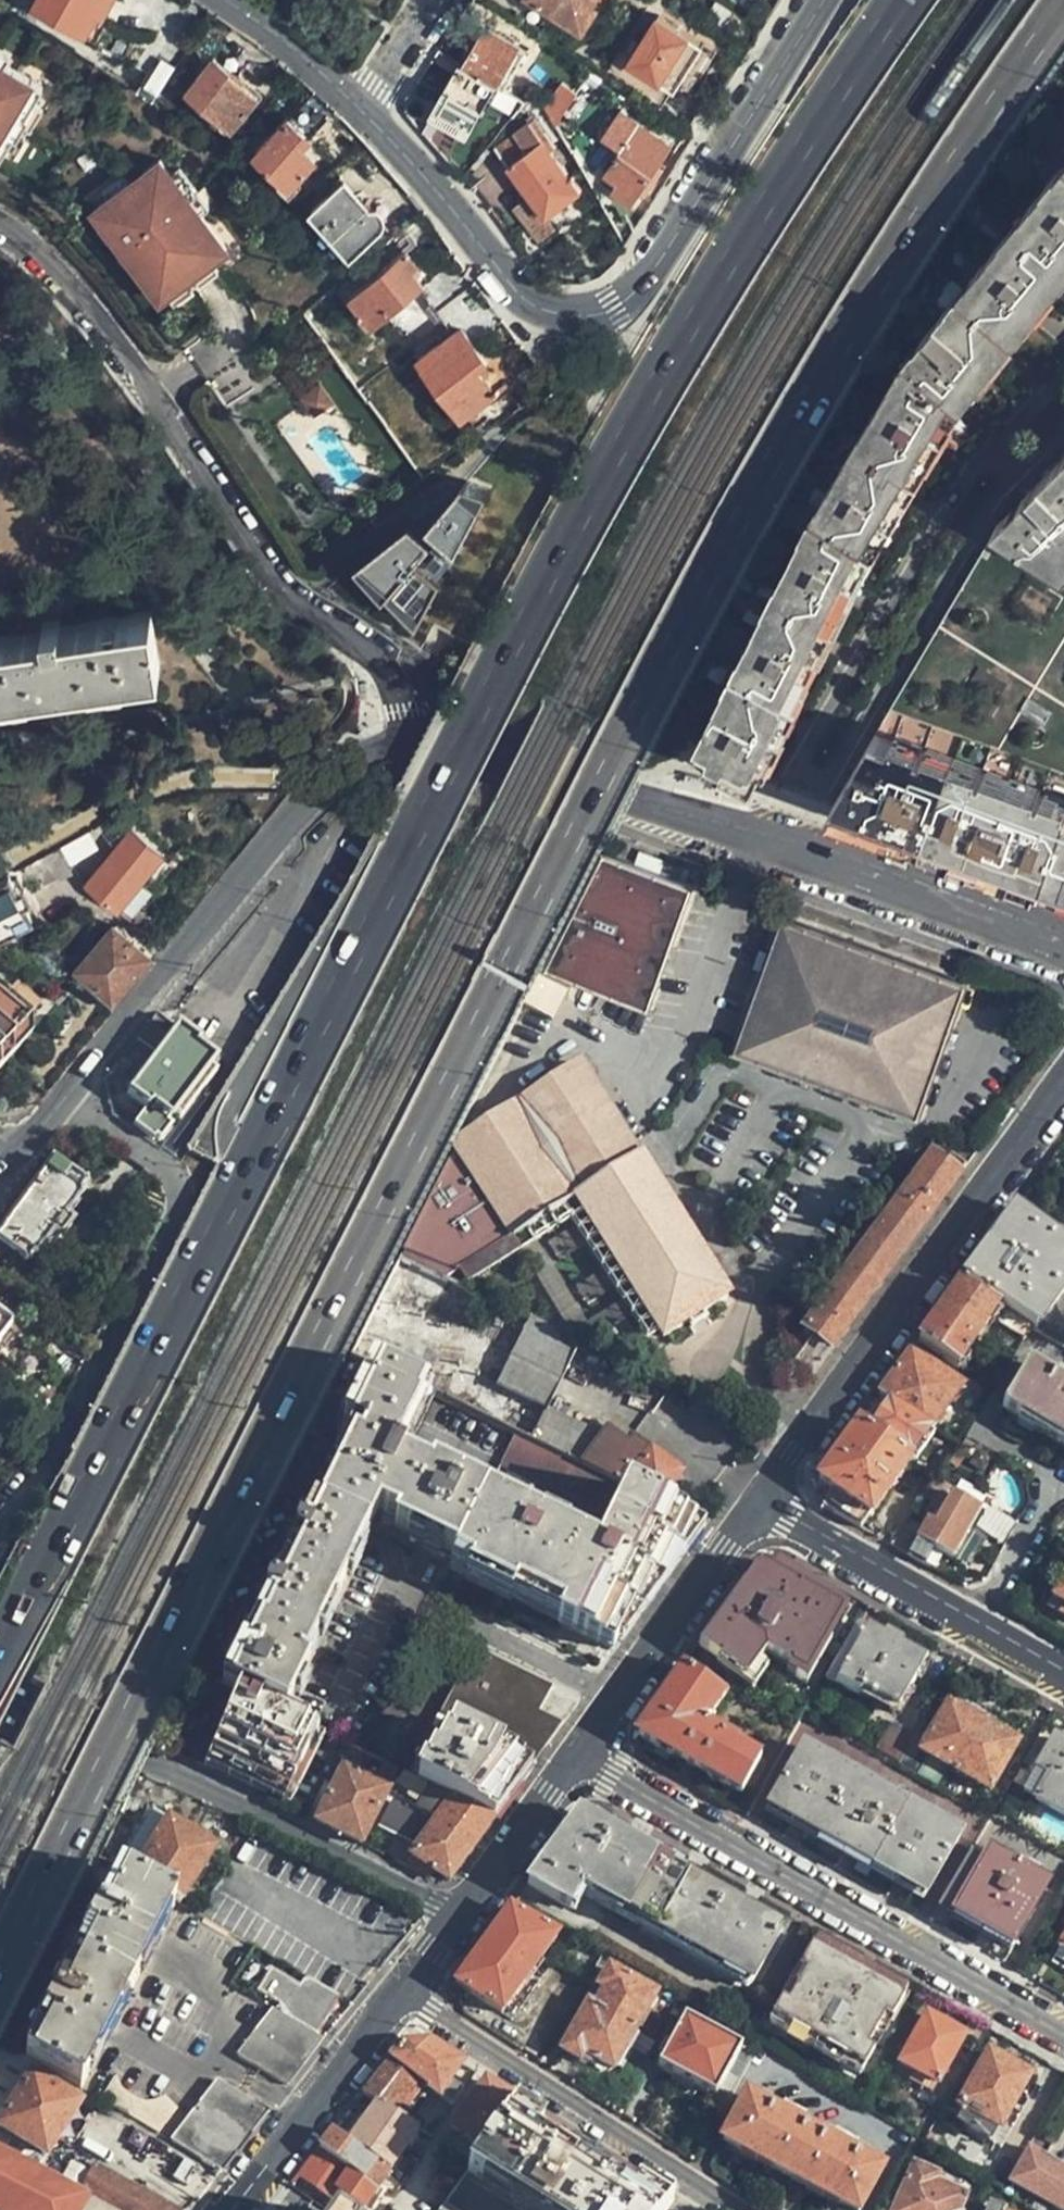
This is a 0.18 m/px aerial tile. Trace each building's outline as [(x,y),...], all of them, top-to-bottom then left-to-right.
[(30,4),(83,35),(101,0),(32,0),(30,4)] [(601,0),(534,0),(581,30),(601,0)] [(629,62),(689,96),(718,45),(657,11),(629,62)] [(483,35),(464,66),(496,85),(514,54),(513,53),(519,43),(490,28),(485,36),(483,35)] [(37,92),(0,148),(0,164),(6,168),(53,97),(39,88),(43,82),(0,54),(0,68),(37,92)] [(253,96),(226,73),(227,70),(211,57),(183,92),(228,128),(253,96)] [(496,85),(464,66),(447,97),(455,102),(473,112),(480,116),(496,85)] [(0,68),(0,148),(37,92),(0,68)] [(505,127),(526,103),(517,97),(498,120),(505,127)] [(473,112),(455,102),(447,117),(465,127),(473,112)] [(548,108),(557,124),(566,112),(557,103),(548,108)] [(312,158),(293,140),(301,131),(285,116),(252,153),(286,186),(312,158)] [(583,191),(534,122),(497,149),(548,217),(583,191)] [(671,142),(652,131),(640,123),(608,175),(621,184),(615,193),(632,204),(671,142)] [(167,152),(157,161),(224,249),(159,299),(170,313),(246,255),(167,152)] [(224,249),(157,161),(128,183),(91,211),(159,299),(224,249)] [(910,361),(963,402),(1063,273),(1063,164),(910,361)] [(117,169),(80,198),(91,211),(128,183),(117,169)] [(621,184),(608,175),(602,185),(615,193),(621,184)] [(382,218),(381,215),(379,212),(378,211),(376,210),(373,210),(365,211),(342,183),(310,211),(348,254),(378,227),(381,223),(381,220),(382,218)] [(370,327),(423,285),(411,271),(416,266),(403,250),(345,296),(370,327)] [(479,367),(484,363),(487,361),(462,328),(435,349),(439,354),(423,368),(462,418),(497,391),(486,377),(479,367)] [(491,373),(484,363),(479,367),(486,377),(491,373)] [(874,552),(961,405),(904,371),(817,517),(874,552)] [(331,402),(319,385),(301,397),(312,415),(331,402)] [(1000,529),(1063,569),(1063,470),(1000,529)] [(405,535),(353,577),(380,610),(384,606),(411,636),(483,503),(459,494),(417,544),(405,535)] [(770,745),(873,553),(815,522),(693,749),(690,753),(723,770),(726,764),(757,778),(760,771),(773,747),(770,745)] [(164,664),(157,612),(66,627),(64,609),(28,614),(31,632),(0,637),(0,691),(164,664)] [(915,672),(841,798),(836,805),(889,824),(939,842),(1015,869),(1049,881),(1054,869),(1063,872),(1063,767),(915,672)] [(130,834),(87,888),(93,893),(116,912),(159,857),(130,834)] [(70,873),(57,850),(18,873),(26,887),(38,881),(43,889),(70,873)] [(601,854),(543,967),(648,1006),(690,886),(601,854)] [(9,879),(0,884),(0,940),(31,923),(9,879)] [(93,893),(87,888),(81,894),(88,899),(93,893)] [(918,1115),(966,981),(782,917),(733,1050),(918,1115)] [(115,999),(152,956),(115,928),(81,969),(115,999)] [(21,1047),(10,1037),(28,1015),(0,991),(0,1071),(21,1047)] [(157,1011),(139,1033),(158,1052),(177,1026),(157,1011)] [(179,1025),(177,1026),(158,1052),(128,1090),(147,1106),(150,1102),(169,1116),(213,1060),(195,1046),(199,1040),(179,1025)] [(459,1135),(454,1146),(509,1236),(559,1206),(580,1239),(595,1231),(662,1338),(694,1317),(726,1297),(603,1098),(579,1062),(560,1075),(552,1063),(531,1077),(537,1087),(526,1095),(516,1080),(503,1088),(499,1099),(505,1108),(459,1135)] [(930,1154),(958,1175),(966,1164),(938,1144),(930,1154)] [(450,1154),(409,1236),(464,1265),(504,1240),(450,1154)] [(797,1364),(813,1376),(958,1175),(930,1154),(804,1328),(816,1337),(797,1364)] [(0,1231),(0,1246),(7,1251),(26,1264),(30,1258),(34,1260),(39,1254),(41,1256),(51,1243),(51,1241),(48,1240),(51,1236),(59,1242),(72,1224),(64,1218),(67,1214),(69,1216),(80,1202),(77,1199),(81,1193),(78,1191),(83,1185),(82,1183),(49,1162),(0,1231)] [(969,1279),(1039,1328),(1063,1295),(1063,1244),(1019,1210),(996,1241),(969,1279)] [(462,1279),(403,1248),(350,1354),(367,1362),(436,1394),(516,1434),(660,1504),(682,1473),(611,1422),(598,1440),(545,1412),(579,1343),(471,1285),(462,1279)] [(467,1269),(462,1279),(471,1285),(477,1275),(467,1269)] [(1026,1340),(1035,1327),(964,1286),(950,1304),(937,1322),(975,1347),(994,1320),(1026,1340)] [(5,1324),(12,1315),(0,1306),(0,1320),(5,1324)] [(0,1320),(0,1338),(9,1326),(5,1324),(0,1320)] [(900,1373),(884,1395),(893,1401),(935,1428),(964,1387),(914,1354),(900,1373)] [(387,1525),(454,1559),(487,1496),(407,1456),(436,1394),(367,1362),(338,1420),(356,1430),(308,1528),(313,1531),(312,1533),(303,1529),(299,1535),(303,1538),(278,1589),(275,1587),(272,1595),(280,1599),(278,1602),(273,1600),(249,1650),(242,1647),(224,1685),(245,1696),(289,1717),(310,1673),(304,1670),(380,1511),(391,1517),(387,1525)] [(1063,1383),(1030,1364),(1004,1410),(1022,1420),(1024,1416),(1063,1440),(1063,1383)] [(882,1417),(871,1432),(911,1460),(935,1428),(893,1401),(882,1417)] [(871,1432),(861,1425),(839,1456),(822,1479),(837,1490),(824,1506),(824,1507),(863,1529),(911,1460),(871,1432)] [(669,1573),(704,1525),(660,1504),(516,1434),(502,1465),(614,1521),(599,1553),(487,1496),(454,1559),(449,1569),(491,1589),(613,1649),(669,1573)] [(983,1508),(990,1500),(964,1479),(958,1487),(983,1508)] [(931,1520),(910,1556),(929,1566),(938,1550),(955,1559),(981,1508),(956,1495),(939,1523),(931,1520)] [(1000,1538),(1010,1520),(993,1510),(983,1529),(1000,1538)] [(783,1580),(756,1564),(751,1567),(696,1647),(748,1677),(764,1649),(809,1674),(842,1614),(799,1589),(792,1585),(783,1580)] [(1055,1596),(1063,1602),(1063,1581),(1055,1596)] [(856,1626),(837,1657),(847,1661),(839,1674),(864,1688),(860,1695),(896,1716),(922,1665),(899,1651),(901,1645),(885,1636),(881,1640),(856,1626)] [(411,1778),(495,1820),(532,1769),(531,1766),(540,1753),(559,1726),(540,1712),(553,1688),(476,1651),(411,1778)] [(723,1689),(683,1666),(637,1733),(637,1739),(684,1766),(693,1771),(702,1776),(729,1792),(752,1754),(731,1740),(732,1735),(705,1718),(723,1689)] [(289,1717),(245,1696),(218,1751),(274,1777),(301,1723),(289,1717)] [(988,1791),(1016,1744),(1012,1742),(1016,1735),(989,1720),(962,1704),(957,1712),(948,1706),(920,1754),(988,1791)] [(210,1770),(295,1813),(331,1739),(301,1723),(274,1777),(218,1751),(210,1770)] [(1035,1770),(1046,1777),(1033,1799),(1063,1817),(1063,1744),(1052,1738),(1049,1743),(1045,1740),(1030,1767),(1035,1770)] [(926,1898),(958,1838),(803,1749),(767,1808),(790,1821),(796,1825),(804,1829),(842,1850),(850,1855),(858,1860),(892,1879),(899,1883),(906,1887),(926,1898)] [(376,1785),(390,1792),(399,1773),(386,1766),(376,1785)] [(319,1825),(365,1847),(389,1797),(390,1792),(376,1785),(344,1770),(319,1825)] [(1046,1777),(1035,1770),(1023,1793),(1033,1799),(1046,1777)] [(390,1792),(389,1797),(440,1823),(407,1868),(431,1879),(436,1874),(451,1881),(479,1842),(495,1820),(411,1778),(399,1773),(390,1792)] [(551,1854),(526,1889),(568,1909),(581,1890),(750,1985),(780,1932),(750,1915),(739,1909),(731,1904),(695,1883),(684,1876),(674,1870),(642,1850),(631,1844),(624,1839),(580,1813),(551,1854)] [(131,1859),(116,1865),(180,1904),(186,1892),(190,1895),(216,1851),(156,1815),(131,1859)] [(939,1907),(973,1846),(958,1838),(926,1898),(939,1907)] [(987,1854),(973,1846),(939,1907),(952,1914),(987,1854)] [(180,1904),(116,1865),(98,1853),(54,1940),(134,1990),(180,1904)] [(1047,1888),(987,1854),(952,1914),(976,1928),(983,1932),(992,1937),(1013,1950),(1047,1888)] [(482,1950),(459,1982),(505,2013),(555,1939),(511,1910),(482,1950)] [(1051,1962),(1063,1970),(1063,1939),(1051,1962)] [(124,2009),(134,1990),(54,1940),(2,2042),(81,2090),(89,2076),(86,2074),(121,2007),(124,2009)] [(871,1987),(864,1983),(867,1977),(860,1973),(856,1970),(852,1978),(843,1972),(846,1966),(811,1947),(770,2021),(860,2072),(903,1997),(875,1981),(871,1987)] [(283,2018),(317,2039),(342,2001),(308,1980),(303,1990),(276,1973),(261,1996),(278,2005),(280,2008),(282,2011),(283,2015),(283,2018)] [(590,2007),(636,2034),(656,1998),(610,1973),(590,2007)] [(261,1996),(257,2003),(271,2011),(273,2012),(278,2005),(261,1996)] [(610,2078),(636,2034),(590,2007),(564,2052),(610,2078)] [(271,2011),(264,2022),(314,2055),(323,2043),(317,2039),(283,2018),(273,2012),(271,2011)] [(937,2084),(964,2038),(958,2035),(961,2030),(956,2028),(949,2024),(947,2029),(924,2015),(897,2062),(900,2065),(897,2068),(903,2072),(906,2067),(919,2074),(915,2079),(928,2088),(931,2081),(937,2084)] [(739,2051),(685,2020),(657,2068),(673,2077),(670,2084),(671,2093),(684,2102),(692,2097),(699,2092),(712,2099),(739,2051)] [(314,2055),(264,2022),(239,2057),(259,2068),(290,2086),(302,2071),(314,2055)] [(422,2085),(442,2100),(466,2067),(432,2046),(401,2050),(396,2056),(390,2064),(422,2085)] [(1019,2094),(1027,2081),(1026,2070),(1015,2063),(1018,2058),(1012,2053),(1004,2048),(996,2062),(995,2062),(987,2056),(954,2113),(967,2121),(971,2116),(1006,2136),(1028,2099),(1019,2094)] [(396,2118),(422,2085),(390,2064),(379,2078),(365,2097),(392,2115),(396,2118)] [(103,2104),(164,2140),(181,2115),(163,2104),(161,2104),(153,2106),(144,2106),(136,2102),(130,2097),(125,2090),(122,2083),(122,2081),(120,2080),(117,2080),(103,2104)] [(51,2157),(81,2109),(36,2081),(5,2130),(51,2157)] [(176,2147),(221,2174),(250,2137),(270,2112),(241,2094),(221,2082),(176,2147)] [(474,2105),(460,2127),(488,2146),(518,2102),(489,2083),(474,2105)] [(472,2169),(533,2209),(665,2209),(673,2200),(640,2177),(630,2193),(581,2160),(537,2131),(547,2116),(521,2098),(518,2102),(488,2146),(472,2169)] [(879,2172),(844,2152),(851,2140),(833,2130),(826,2142),(797,2125),(803,2113),(786,2103),(779,2116),(745,2098),(721,2139),(847,2209),(858,2209),(879,2172)] [(421,2134),(396,2118),(392,2115),(379,2135),(406,2155),(421,2134)] [(363,2157),(390,2177),(406,2155),(379,2135),(365,2126),(359,2134),(354,2142),(368,2151),(363,2157)] [(378,2194),(390,2177),(363,2157),(336,2136),(320,2155),(350,2176),(378,2194)] [(1030,2144),(1026,2149),(1023,2152),(1017,2154),(1012,2163),(1016,2169),(1005,2187),(1046,2209),(1063,2209),(1063,2163),(1030,2144)] [(0,2153),(0,2209),(88,2209),(92,2202),(82,2196),(0,2153)] [(320,2155),(301,2180),(323,2195),(329,2188),(339,2193),(350,2176),(320,2155)] [(948,2185),(912,2166),(892,2209),(958,2209),(963,2200),(946,2191),(948,2185)] [(82,2196),(92,2202),(110,2209),(176,2209),(96,2169),(82,2196)] [(345,2209),(366,2209),(378,2194),(350,2176),(339,2193),(332,2201),(345,2209)] [(448,2202),(443,2209),(460,2209),(448,2202)]
